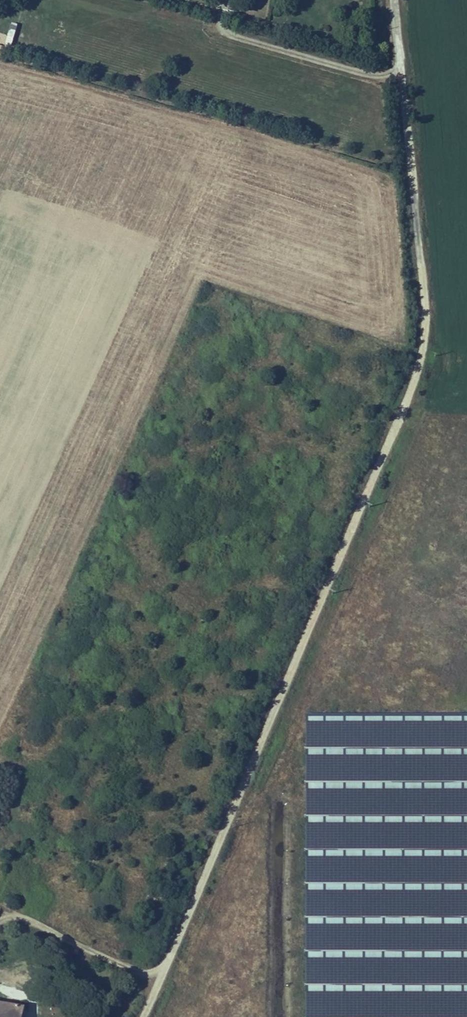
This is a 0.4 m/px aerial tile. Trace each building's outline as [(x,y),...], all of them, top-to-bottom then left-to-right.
[(25,1005),(0,1000),(0,1016),(23,1016),(25,1005)]
